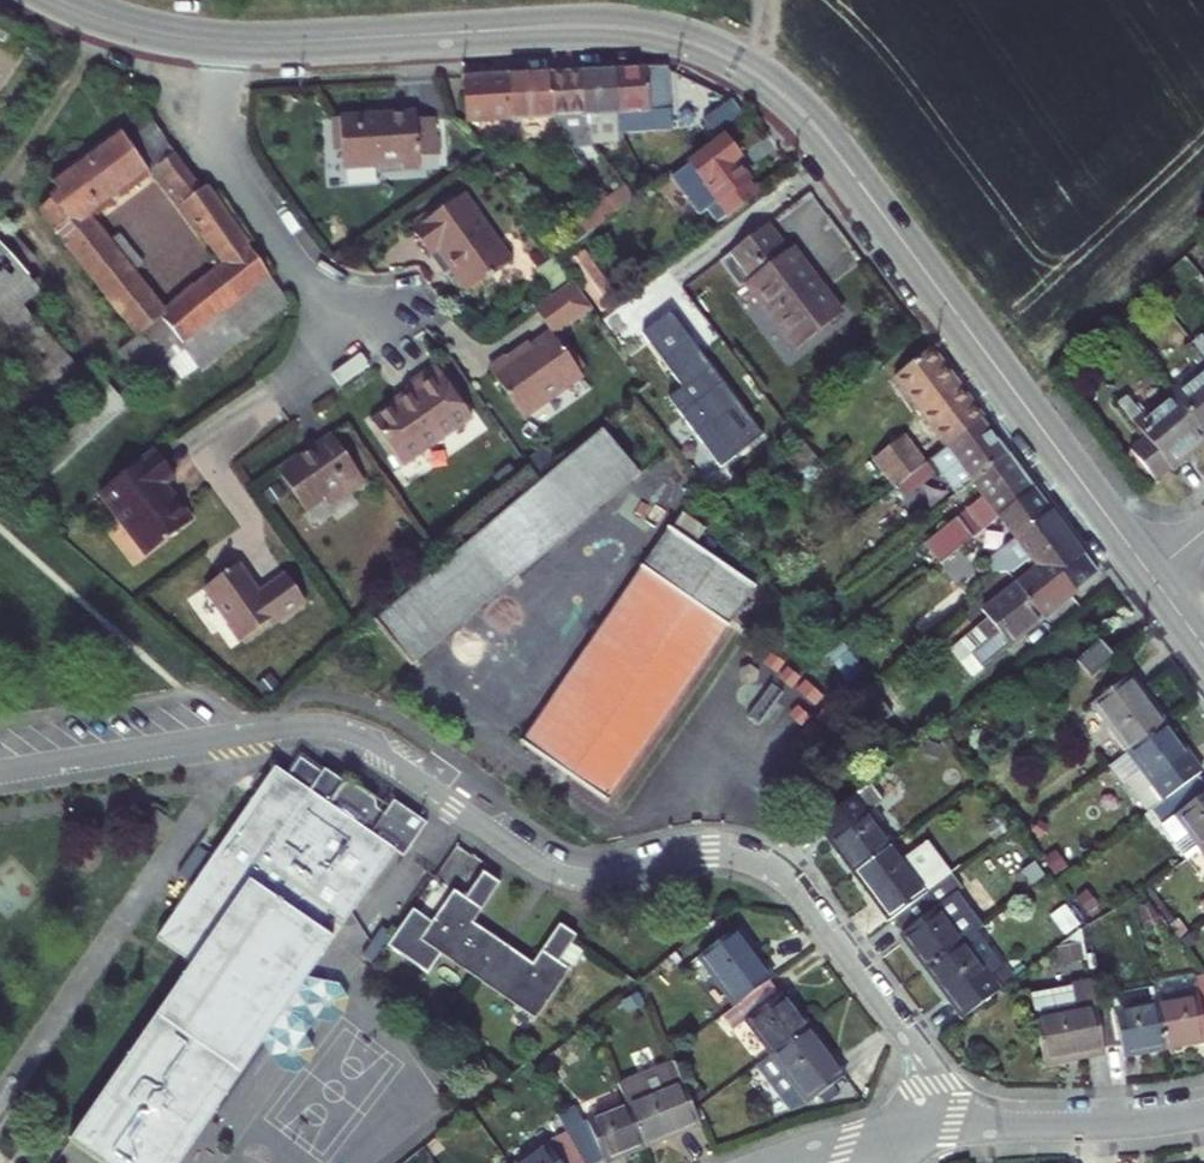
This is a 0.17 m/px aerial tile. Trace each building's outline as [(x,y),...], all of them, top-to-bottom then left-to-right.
[(672,131),(667,67),(627,69),(614,70),(619,134),(672,131)] [(587,136),(619,134),(614,70),(582,72),(586,115),(587,136)] [(552,117),(586,115),(582,72),(550,74),(552,117)] [(509,119),(552,117),(550,74),(507,76),(509,119)] [(507,76),(464,78),(466,120),(509,119),(507,76)] [(185,169),(166,185),(223,262),(165,308),(136,272),(144,265),(120,234),(111,240),(91,215),(153,167),(172,153),(140,111),(115,128),(119,134),(54,182),(64,196),(45,212),(138,335),(119,349),(155,396),(195,367),(199,373),(292,300),(206,186),(201,189),(185,169)] [(433,158),(432,137),(431,120),(415,120),(414,114),(330,118),(332,151),(339,151),(341,167),(376,166),(377,173),(416,172),(415,159),(433,158)] [(586,115),(552,117),(567,143),(591,141),(587,136),(586,115)] [(717,223),(755,195),(747,184),(750,181),(736,163),(739,159),(726,142),(672,182),(698,217),(707,210),(717,223)] [(153,167),(166,185),(185,169),(172,153),(153,167)] [(449,271),(464,293),(508,263),(461,196),(410,233),(427,257),(438,249),(452,269),(449,271)] [(615,214),(606,202),(579,220),(589,233),(615,214)] [(44,299),(57,287),(0,222),(0,250),(44,299)] [(796,349),(841,315),(791,248),(786,251),(767,226),(730,254),(749,280),(745,283),(796,349)] [(44,299),(0,250),(0,377),(46,335),(27,314),(44,299)] [(567,263),(602,311),(617,299),(582,251),(567,263)] [(505,359),(490,370),(524,418),(583,377),(554,336),(590,311),(571,283),(532,310),(550,335),(509,364),(505,359)] [(671,313),(642,335),(682,389),(668,400),(720,469),(763,438),(671,313)] [(1203,355),(1203,335),(1203,334),(1193,342),(1203,355)] [(0,377),(0,409),(29,442),(91,384),(46,335),(0,377)] [(1203,433),(1203,355),(1193,342),(1185,348),(1201,368),(1187,379),(1190,383),(1174,397),(1203,433)] [(914,447),(926,463),(930,461),(981,420),(962,395),(930,352),(896,378),(921,412),(887,437),(902,455),(914,447)] [(413,392),(396,405),(373,421),(404,465),(471,417),(436,366),(408,386),(410,388),(413,392)] [(413,392),(410,388),(394,400),(396,405),(413,392)] [(1203,438),(1203,433),(1174,397),(1159,409),(1155,405),(1142,415),(1127,396),(1117,404),(1147,442),(1133,453),(1156,482),(1189,459),(1185,454),(1203,438)] [(930,461),(957,495),(973,482),(1007,454),(981,420),(930,461)] [(602,432),(374,623),(409,665),(637,472),(602,432)] [(330,504),(352,488),(349,483),(363,473),(334,433),(302,456),(299,452),(278,468),(308,509),(325,497),(330,504)] [(802,439),(781,464),(797,478),(818,452),(802,439)] [(194,523),(175,497),(172,499),(164,487),(166,485),(178,476),(160,450),(110,486),(156,550),(194,523)] [(925,541),(942,564),(999,517),(1034,489),(1007,454),(973,482),(982,495),(925,541)] [(366,478),(363,473),(349,483),(352,488),(366,478)] [(172,499),(175,497),(166,485),(164,487),(172,499)] [(999,517),(1016,540),(1052,513),(1034,489),(999,517)] [(999,570),(1015,568),(1044,545),(1051,555),(1079,591),(1099,575),(1052,513),(1016,540),(991,559),(999,570)] [(521,747),(604,801),(751,586),(669,529),(521,747)] [(1044,619),(1079,591),(1051,555),(1035,567),(1015,583),(1044,619)] [(276,613),(279,618),(305,599),(286,572),(260,591),(238,561),(203,585),(228,619),(226,621),(239,639),(269,618),(276,613)] [(999,655),(1044,619),(1015,583),(981,610),(988,619),(977,628),(999,655)] [(276,613),(269,618),(272,623),(279,618),(276,613)] [(980,670),(999,655),(977,628),(960,642),(980,670)] [(1114,658),(1098,640),(1074,662),(1090,680),(1114,658)] [(960,642),(949,650),(970,678),(980,670),(960,642)] [(1092,704),(1127,751),(1164,723),(1128,676),(1092,704)] [(855,698),(880,730),(897,716),(872,685),(855,698)] [(897,716),(880,730),(883,734),(900,720),(897,716)] [(1164,723),(1127,751),(1141,771),(1125,784),(1147,813),(1197,775),(1186,761),(1190,757),(1164,723)] [(394,851),(404,858),(428,824),(394,801),(385,815),(377,811),(376,802),(347,782),(329,807),(274,770),(157,941),(190,965),(68,1145),(94,1162),(179,1162),(333,941),(313,926),(323,912),(343,925),(394,851)] [(1145,814),(1156,829),(1175,815),(1201,849),(1203,847),(1203,785),(1197,775),(1147,813),(1145,814)] [(826,839),(851,873),(889,845),(863,810),(877,799),(866,784),(819,820),(830,835),(826,839)] [(882,904),(893,918),(939,883),(915,851),(900,861),(889,845),(851,873),(877,907),(882,904)] [(439,956),(475,980),(501,944),(471,923),(498,885),(482,873),(464,899),(453,892),(409,954),(429,968),(439,956)] [(926,970),(977,931),(939,883),(893,918),(903,932),(899,935),(926,970)] [(531,965),(501,944),(475,980),(533,1020),(568,971),(557,963),(576,937),(558,925),(531,965)] [(697,958),(735,1008),(767,985),(771,981),(733,930),(697,958)] [(1002,965),(977,931),(926,970),(962,1018),(1046,955),(1034,940),(1002,965)] [(1152,985),(1152,987),(1164,1049),(1203,1042),(1203,975),(1152,985)] [(735,1008),(771,1057),(807,1031),(782,996),(776,997),(767,985),(735,1008)] [(1164,1049),(1152,987),(1112,996),(1113,1001),(1094,1005),(1102,1047),(1121,1044),(1123,1057),(1164,1049)] [(1094,1005),(1090,989),(1030,1000),(1042,1062),(1102,1051),(1102,1047),(1094,1005)] [(843,1078),(807,1031),(771,1057),(755,1069),(787,1109),(808,1105),(843,1078)] [(643,1149),(699,1126),(694,1114),(671,1060),(615,1083),(624,1105),(643,1149)] [(582,1162),(597,1162),(602,1161),(603,1162),(610,1162),(643,1149),(624,1105),(565,1133),(582,1162)] [(565,1133),(547,1143),(520,1162),(582,1162),(565,1133)]
